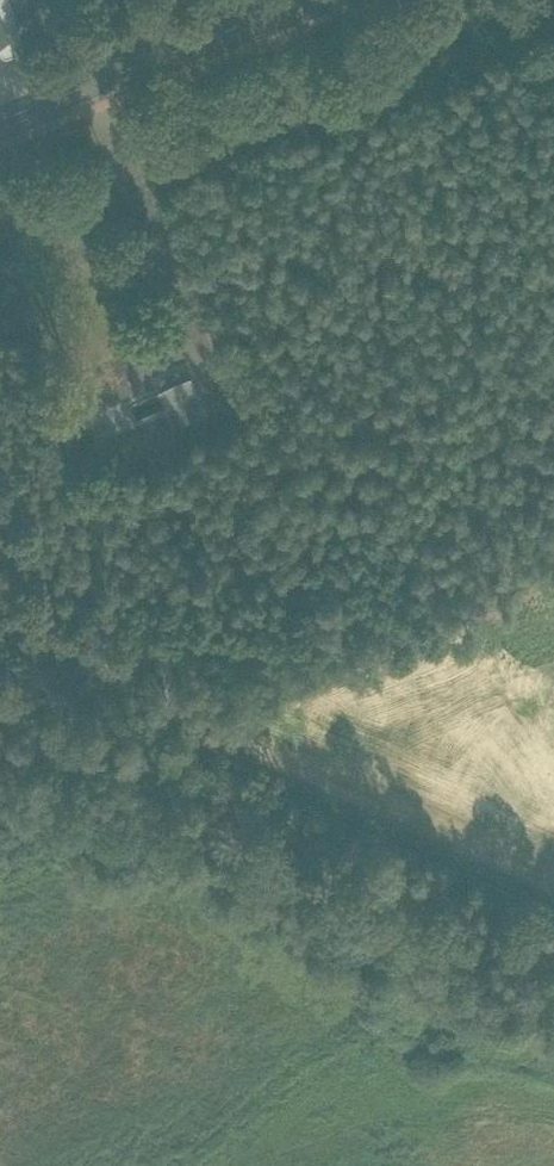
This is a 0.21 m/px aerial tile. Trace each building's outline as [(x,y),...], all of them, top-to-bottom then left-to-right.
[(21,43),(11,18),(14,17),(7,0),(0,0),(0,52),(4,54),(19,48),(21,43)] [(206,413),(191,376),(159,389),(174,426),(206,413)]
